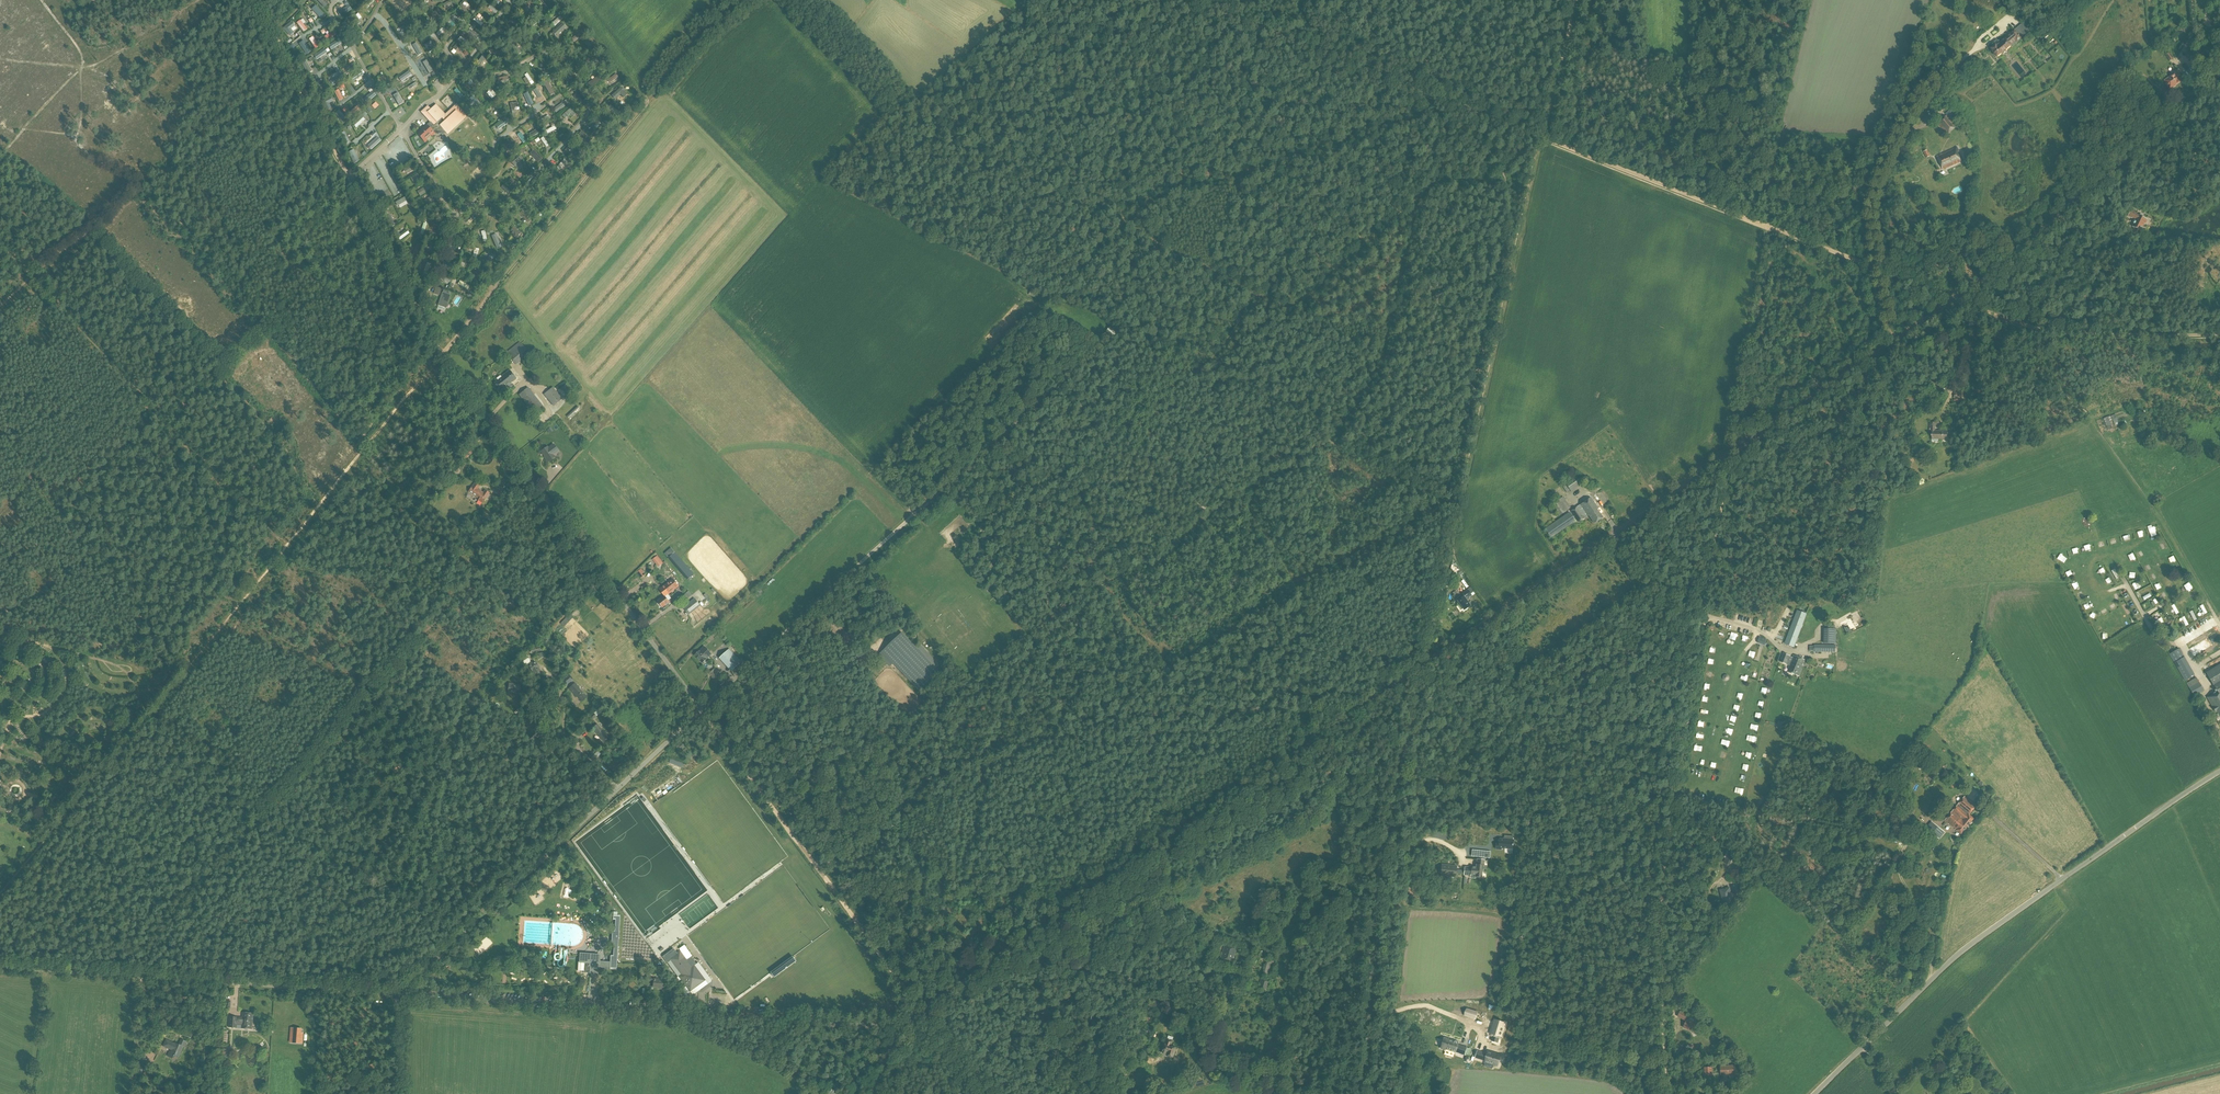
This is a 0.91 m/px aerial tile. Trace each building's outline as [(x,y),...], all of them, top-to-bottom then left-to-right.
[(327,10),(331,7),(326,0),(319,0),(327,10)] [(498,15),(500,12),(492,6),(490,9),(498,15)] [(315,11),(316,12),(315,13),(324,22),(328,18),(319,7),(315,11)] [(2214,18),(2219,16),(2216,10),(2211,13),(2214,18)] [(448,20),(451,22),(458,14),(455,12),(448,20)] [(562,16),(554,23),(557,27),(565,20),(562,16)] [(559,37),(569,29),(564,23),(557,29),(559,31),(556,33),(559,37)] [(295,32),(299,29),(296,25),(288,31),(295,39),(298,37),(295,32)] [(2023,34),(2018,28),(2015,30),(2014,30),(2010,33),(2011,35),(2009,36),(2010,37),(2009,38),(2008,36),(1999,43),(1998,42),(1996,44),(1997,44),(1992,48),(1994,51),(1993,51),(1997,56),(2011,46),(2010,45),(2016,40),(2017,41),(2021,38),(2020,37),(2023,34)] [(448,42),(457,50),(459,47),(456,45),(460,41),(458,39),(460,37),(456,34),(448,42)] [(343,41),(333,49),(336,53),(344,47),(342,45),(345,44),(343,41)] [(2169,61),(2174,58),(2170,52),(2165,55),(2169,61)] [(2193,63),(2201,58),(2197,52),(2189,57),(2193,63)] [(425,58),(420,63),(422,66),(428,62),(425,58)] [(371,62),(375,68),(379,65),(375,59),(371,62)] [(309,62),(305,64),(312,77),(316,75),(309,62)] [(2015,68),(2023,78),(2028,74),(2020,64),(2015,68)] [(380,66),(375,70),(378,75),(384,72),(380,66)] [(2183,80),(2178,72),(2171,77),(2170,76),(2163,81),(2169,90),(2176,86),(2175,85),(2183,80)] [(616,73),(609,79),(612,83),(619,77),(616,73)] [(411,97),(416,94),(412,88),(408,91),(411,97)] [(530,92),(526,94),(530,105),(535,104),(530,92)] [(444,116),(435,105),(431,109),(428,107),(423,112),(427,116),(426,117),(430,122),(417,134),(423,140),(430,134),(432,136),(435,133),(433,131),(445,131),(447,134),(468,116),(459,107),(446,119),(443,116),(444,116)] [(1956,126),(1947,115),(1945,117),(1945,116),(1938,121),(1939,122),(1937,123),(1946,134),(1948,133),(1948,134),(1955,128),(1954,127),(1956,126)] [(365,117),(356,126),(360,130),(369,122),(365,117)] [(1957,157),(1956,154),(1959,151),(1957,147),(1937,156),(1943,169),(1963,161),(1961,156),(1957,157)] [(533,152),(539,162),(543,160),(537,149),(533,152)] [(351,153),(356,160),(360,157),(356,151),(351,153)] [(409,175),(416,173),(414,167),(407,170),(409,175)] [(428,188),(420,191),(423,197),(430,193),(428,188)] [(488,194),(483,202),(487,205),(492,197),(488,194)] [(398,202),(401,208),(411,204),(409,198),(398,202)] [(2147,220),(2141,217),(2142,215),(2131,210),(2128,217),(2132,218),(2135,219),(2134,221),(2133,221),(2133,223),(2132,227),(2133,227),(2133,228),(2134,229),(2135,229),(2141,231),(2142,230),(2143,228),(2143,227),(2144,224),(2145,225),(2147,220)] [(409,231),(401,238),(404,242),(412,235),(409,231)] [(1034,297),(1037,291),(1032,288),(1029,295),(1034,297)] [(446,308),(450,295),(443,293),(439,305),(446,308)] [(1110,339),(1116,331),(1110,327),(1104,334),(1110,339)] [(516,365),(529,354),(520,342),(506,353),(516,365)] [(496,379),(498,381),(495,383),(500,390),(507,385),(510,389),(514,386),(511,383),(516,379),(510,370),(502,376),(502,377),(502,378),(500,376),(496,379)] [(525,403),(534,395),(528,387),(519,395),(525,403)] [(553,406),(562,399),(553,387),(544,394),(553,406)] [(1958,403),(1963,393),(1959,391),(1953,401),(1958,403)] [(581,406),(568,417),(571,420),(584,409),(581,406)] [(2108,430),(2112,429),(2108,416),(2103,418),(2108,430)] [(1947,439),(1947,431),(1935,431),(1935,422),(1930,422),(1930,432),(1932,432),(1932,439),(1947,439)] [(548,447),(548,446),(540,451),(543,456),(543,457),(547,463),(556,457),(554,455),(559,451),(554,444),(548,447)] [(462,456),(465,459),(474,451),(470,447),(462,456)] [(1571,492),(1582,484),(1574,473),(1563,481),(1565,485),(1562,487),(1567,493),(1570,491),(1571,492)] [(483,493),(478,489),(479,486),(475,483),(469,491),(479,499),(478,500),(482,503),(489,493),(485,490),(483,493)] [(1561,498),(1558,494),(1554,497),(1557,501),(1551,505),(1558,516),(1570,508),(1563,497),(1561,498)] [(1603,517),(1597,509),(1598,508),(1591,497),(1571,511),(1579,522),(1589,515),(1594,523),(1595,522),(1596,523),(1598,522),(1598,521),(1603,517)] [(1551,538),(1575,521),(1569,512),(1544,529),(1551,538)] [(2161,544),(2165,551),(2170,548),(2167,541),(2161,544)] [(672,546),(665,552),(669,556),(676,550),(672,546)] [(688,580),(694,574),(675,552),(668,558),(688,580)] [(659,555),(654,558),(659,566),(664,562),(659,555)] [(1451,569),(1454,574),(1460,569),(1453,559),(1451,569)] [(641,578),(646,575),(641,569),(636,572),(641,578)] [(666,589),(669,593),(679,586),(673,579),(659,589),(662,593),(666,589)] [(668,594),(669,593),(666,589),(662,593),(665,597),(658,602),(662,608),(666,605),(666,606),(670,603),(668,601),(671,598),(668,594)] [(758,598),(763,592),(760,589),(754,594),(758,598)] [(1464,610),(1470,606),(1466,600),(1472,596),(1468,589),(1462,594),(1464,596),(1457,601),(1464,610)] [(689,601),(695,596),(690,591),(684,597),(689,601)] [(1456,599),(1461,595),(1459,593),(1458,594),(1455,591),(1452,593),(1456,599)] [(689,615),(700,605),(695,598),(683,608),(689,615)] [(2176,604),(2173,606),(2178,615),(2181,613),(2176,604)] [(560,624),(564,627),(572,618),(569,615),(560,624)] [(1805,619),(1796,615),(1784,647),(1793,650),(1805,619)] [(2203,626),(2191,633),(2195,639),(2206,632),(2203,626)] [(1836,644),(1836,629),(1828,629),(1828,638),(1823,638),(1823,644),(1836,644)] [(940,672),(902,632),(882,651),(878,655),(890,667),(893,663),(920,691),(940,672)] [(2207,644),(2218,640),(2216,635),(2205,639),(2207,644)] [(711,655),(704,647),(699,652),(699,651),(695,655),(702,663),(706,659),(711,655)] [(2179,648),(2169,654),(2175,665),(2185,659),(2179,648)] [(731,671),(741,662),(729,649),(719,658),(731,671)] [(1793,657),(1790,656),(1783,653),(1780,662),(1790,665),(1788,671),(1799,676),(1805,660),(1794,655),(1793,657)] [(530,661),(526,654),(518,660),(523,667),(525,666),(526,668),(529,666),(530,667),(535,674),(536,674),(538,676),(541,674),(539,672),(540,671),(538,667),(539,667),(536,663),(535,661),(533,663),(531,660),(530,661)] [(2206,672),(2217,692),(2218,691),(2219,693),(2219,692),(2219,664),(2206,672)] [(573,680),(569,674),(562,680),(566,685),(573,680)] [(2194,697),(2204,691),(2196,678),(2187,684),(2194,697)] [(520,693),(521,684),(509,683),(508,692),(520,693)] [(587,697),(578,688),(579,687),(575,683),(569,688),(573,692),(577,697),(578,696),(583,701),(587,697)] [(2219,693),(2218,691),(2217,692),(2207,697),(2216,713),(2218,712),(2219,716),(2219,692),(2219,693)] [(591,721),(596,716),(593,713),(588,718),(591,721)] [(604,741),(608,737),(597,724),(593,728),(604,741)] [(594,761),(599,756),(595,753),(590,758),(594,761)] [(614,774),(632,759),(629,756),(612,771),(614,774)] [(1957,782),(1953,787),(1957,791),(1961,786),(1957,782)] [(1961,833),(1974,818),(1969,814),(1977,806),(1965,796),(1945,820),(1961,833)] [(1930,850),(1945,832),(1931,821),(1926,828),(1935,836),(1926,847),(1930,850)] [(1500,839),(1499,848),(1513,849),(1513,846),(1514,846),(1514,845),(1513,844),(1514,840),(1513,840),(1513,837),(1505,836),(1505,839),(1500,839)] [(1491,851),(1478,850),(1477,857),(1490,858),(1491,851)] [(1737,858),(1731,864),(1734,867),(1740,862),(1737,858)] [(1468,869),(1468,876),(1471,876),(1471,875),(1475,875),(1475,878),(1481,878),(1482,871),(1483,871),(1484,860),(1477,860),(1476,868),(1471,867),(1471,869),(1468,869)] [(1724,900),(1730,898),(1730,897),(1731,897),(1729,889),(1721,890),(1724,900)] [(619,927),(620,915),(617,915),(618,912),(614,912),(613,920),(616,920),(615,927),(615,931),(612,931),(612,944),(614,944),(613,956),(611,956),(610,962),(602,961),(600,961),(600,967),(600,968),(604,968),(604,969),(616,970),(617,965),(617,962),(619,927)] [(1233,962),(1236,949),(1225,946),(1221,958),(1233,962)] [(677,953),(673,948),(662,957),(667,963),(671,960),(681,975),(678,976),(690,992),(706,981),(694,965),(696,964),(691,957),(686,960),(684,957),(680,951),(677,953)] [(598,967),(600,967),(600,954),(580,953),(579,962),(584,963),(584,962),(590,963),(589,973),(594,973),(594,969),(594,967),(598,967)] [(771,973),(774,977),(796,961),(793,956),(771,972),(771,973)] [(1272,976),(1276,961),(1267,958),(1262,973),(1272,976)] [(579,962),(578,962),(578,971),(583,971),(583,973),(589,973),(590,963),(584,962),(584,963),(579,962)] [(700,962),(696,965),(710,984),(714,981),(700,962)] [(665,988),(665,979),(651,978),(651,975),(647,975),(646,981),(653,982),(653,988),(657,988),(657,989),(661,989),(661,988),(665,988)] [(1266,990),(1269,981),(1261,979),(1258,987),(1266,990)] [(1477,1013),(1467,1009),(1465,1016),(1476,1019),(1477,1013)] [(252,1029),(253,1013),(243,1012),(242,1019),(237,1018),(237,1017),(230,1016),(229,1027),(237,1028),(237,1025),(242,1025),(242,1028),(252,1029)] [(1685,1020),(1687,1015),(1680,1012),(1678,1017),(1685,1020)] [(1494,1020),(1490,1034),(1493,1035),(1491,1042),(1498,1044),(1500,1037),(1501,1037),(1506,1023),(1494,1020)] [(1696,1032),(1698,1026),(1688,1021),(1685,1027),(1696,1032)] [(303,1044),(304,1033),(301,1033),(302,1028),(293,1028),(291,1043),(303,1044)] [(1171,1046),(1172,1041),(1173,1037),(1168,1036),(1167,1039),(1166,1045),(1165,1044),(1162,1053),(1167,1055),(1173,1057),(1176,1048),(1171,1046)] [(1444,1037),(1440,1049),(1455,1053),(1455,1052),(1465,1055),(1467,1047),(1458,1044),(1459,1041),(1444,1037)] [(174,1043),(166,1039),(162,1046),(171,1050),(171,1051),(169,1051),(167,1056),(172,1058),(174,1055),(179,1057),(183,1046),(185,1047),(187,1042),(182,1039),(179,1044),(175,1042),(174,1043)] [(1478,1051),(1476,1059),(1486,1061),(1486,1062),(1487,1062),(1499,1066),(1503,1054),(1489,1050),(1488,1054),(1478,1051)] [(144,1071),(146,1060),(140,1059),(138,1070),(144,1071)] [(1705,1075),(1713,1075),(1712,1067),(1704,1067),(1705,1075)]
